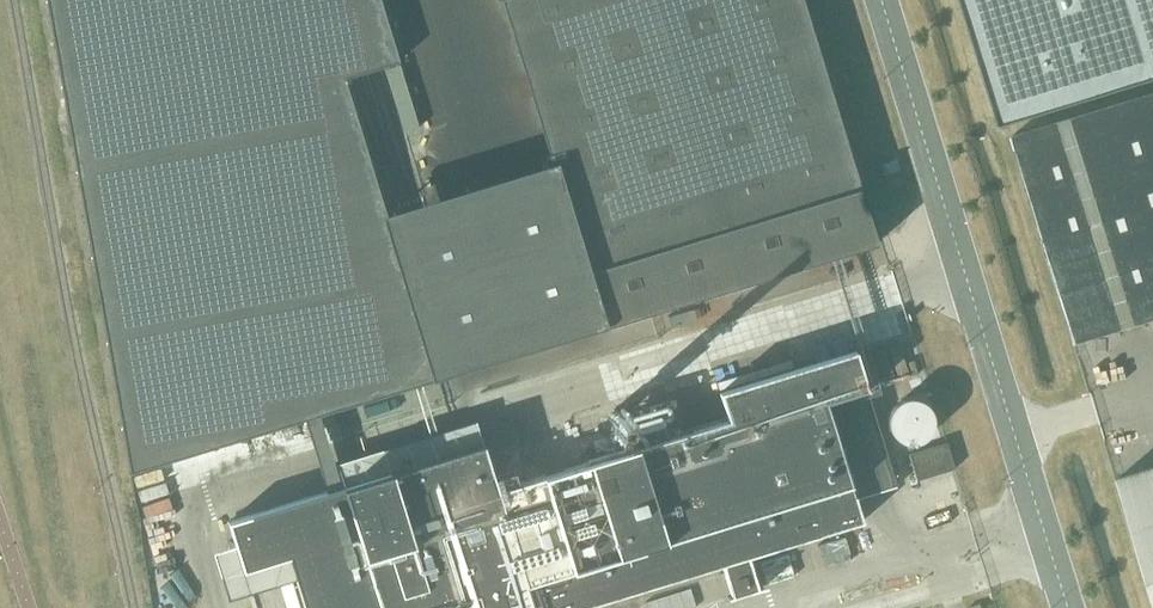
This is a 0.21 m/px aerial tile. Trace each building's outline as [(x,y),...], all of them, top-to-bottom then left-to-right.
[(343,76),(398,60),(380,0),(47,0),(130,472),(436,378),(343,76)] [(506,16),(508,15),(516,40),(514,41),(523,71),(525,70),(533,95),(531,96),(540,125),(542,125),(551,154),(549,155),(557,180),(558,180),(568,209),(566,210),(574,235),(575,235),(583,260),(581,260),(588,281),(589,280),(601,317),(599,317),(602,327),(877,243),(860,188),(860,187),(803,0),(502,0),(506,16)] [(1001,125),(1152,78),(1152,0),(962,0),(1001,125)] [(1012,135),(1076,341),(1152,317),(1152,92),(1012,135)] [(898,190),(901,189),(898,180),(895,181),(890,183),(892,192),(898,190)] [(855,498),(896,485),(854,349),(718,391),(726,418),(497,488),(483,443),(228,521),(243,570),(289,556),(305,607),(577,607),(722,564),(731,594),(727,596),(728,597),(762,587),(761,585),(757,587),(748,556),(862,521),(855,498)] [(933,422),(933,420),(933,417),(932,414),(931,411),(930,410),(929,407),(927,405),(926,404),(924,403),(922,401),(919,399),(915,398),(910,398),(906,398),(902,399),(899,401),(896,403),(895,404),(893,406),(891,408),(890,410),(890,412),(889,413),(888,415),(888,418),(888,421),(888,423),(889,426),(889,427),(890,429),(891,432),(893,434),(894,435),(895,437),(898,439),(902,441),(906,442),(908,443),(911,443),(915,442),(917,442),(920,441),(922,439),(923,439),(925,437),(927,435),(929,433),(930,431),(931,430),(932,427),(933,424),(933,422)] [(954,468),(946,441),(908,453),(916,479),(954,468)] [(1118,477),(1152,591),(1152,466),(1118,477)] [(691,587),(645,601),(647,607),(688,607),(696,605),(691,587)]
